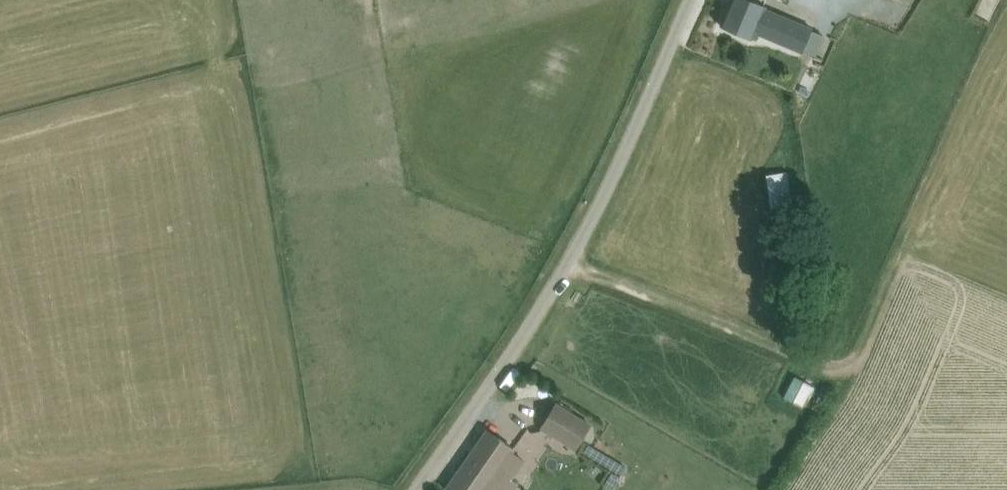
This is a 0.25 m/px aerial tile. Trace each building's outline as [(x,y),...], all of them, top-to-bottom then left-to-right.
[(739,33),(752,39),(754,32),(804,53),(814,30),(763,8),(765,5),(752,0),(731,0),(720,26),(739,33)] [(763,178),(772,241),(794,238),(786,175),(763,178)] [(795,375),(784,395),(802,405),(813,384),(795,375)] [(542,427),(577,447),(591,424),(556,404),(542,427)] [(518,483),(499,470),(514,449),(487,430),(446,489),(447,489),(513,489),(518,483)]
